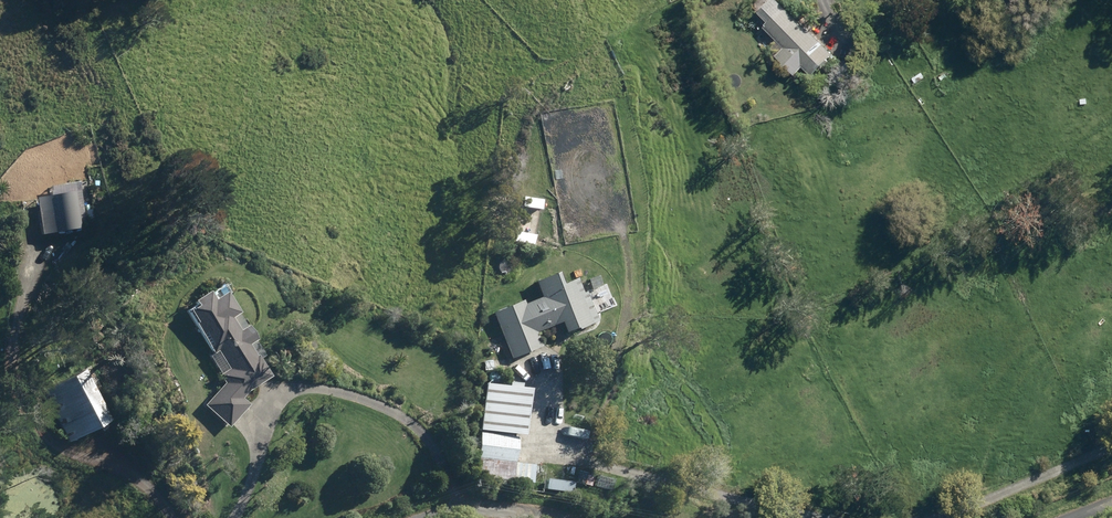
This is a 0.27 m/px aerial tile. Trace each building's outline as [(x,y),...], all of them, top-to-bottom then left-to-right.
[(785,0),(773,0),(762,11),(771,19),(765,26),(784,44),(776,52),(799,75),(806,68),(814,75),(837,52),(785,0)] [(91,228),(87,181),(42,185),(46,233),(91,228)] [(525,298),(490,313),(510,357),(543,342),(538,329),(561,318),(567,332),(598,318),(580,277),(566,284),(559,268),(535,279),(542,294),(526,301),(525,298)] [(265,385),(256,377),(271,369),(226,282),(186,302),(225,375),(202,400),(230,424),(265,385)] [(88,364),(39,390),(67,440),(115,415),(88,364)] [(530,383),(486,380),(482,427),(526,431),(530,383)] [(478,472),(513,474),(513,478),(534,479),(535,460),(520,459),(522,434),(481,432),(478,472)] [(591,473),(573,472),(572,484),(591,485),(591,473)] [(614,475),(598,474),(597,485),(613,487),(614,475)]
